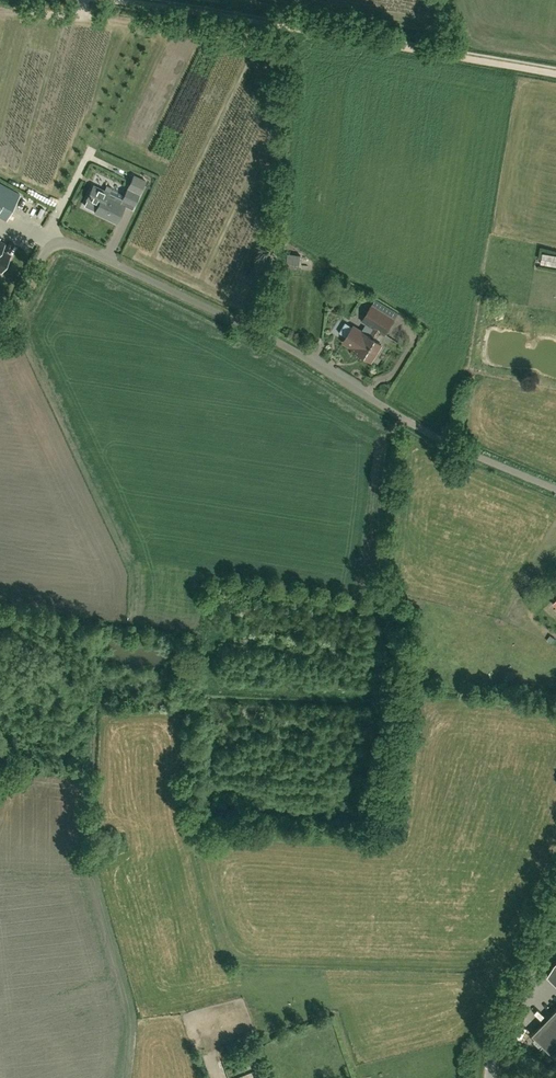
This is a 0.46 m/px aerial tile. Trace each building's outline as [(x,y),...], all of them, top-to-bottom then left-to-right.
[(117,223),(125,206),(132,210),(146,180),(134,174),(122,199),(94,185),(87,199),(88,200),(85,206),(95,211),(95,212),(117,223)] [(0,183),(0,216),(6,220),(20,194),(0,183)] [(4,244),(0,241),(0,270),(1,271),(10,255),(0,250),(4,244)] [(374,338),(363,355),(372,360),(377,351),(379,352),(382,347),(380,346),(382,343),(380,342),(394,319),(372,305),(362,321),(374,328),(369,336),(374,338)] [(351,347),(363,355),(374,338),(369,336),(362,331),(358,329),(354,326),(353,327),(346,322),(339,332),(347,337),(344,342),(351,347)] [(522,584),(516,589),(530,603),(536,598),(522,584)] [(542,638),(548,626),(534,619),(528,631),(542,638)] [(555,1011),(532,1034),(555,1057),(555,1056),(555,1010),(555,1011)]
